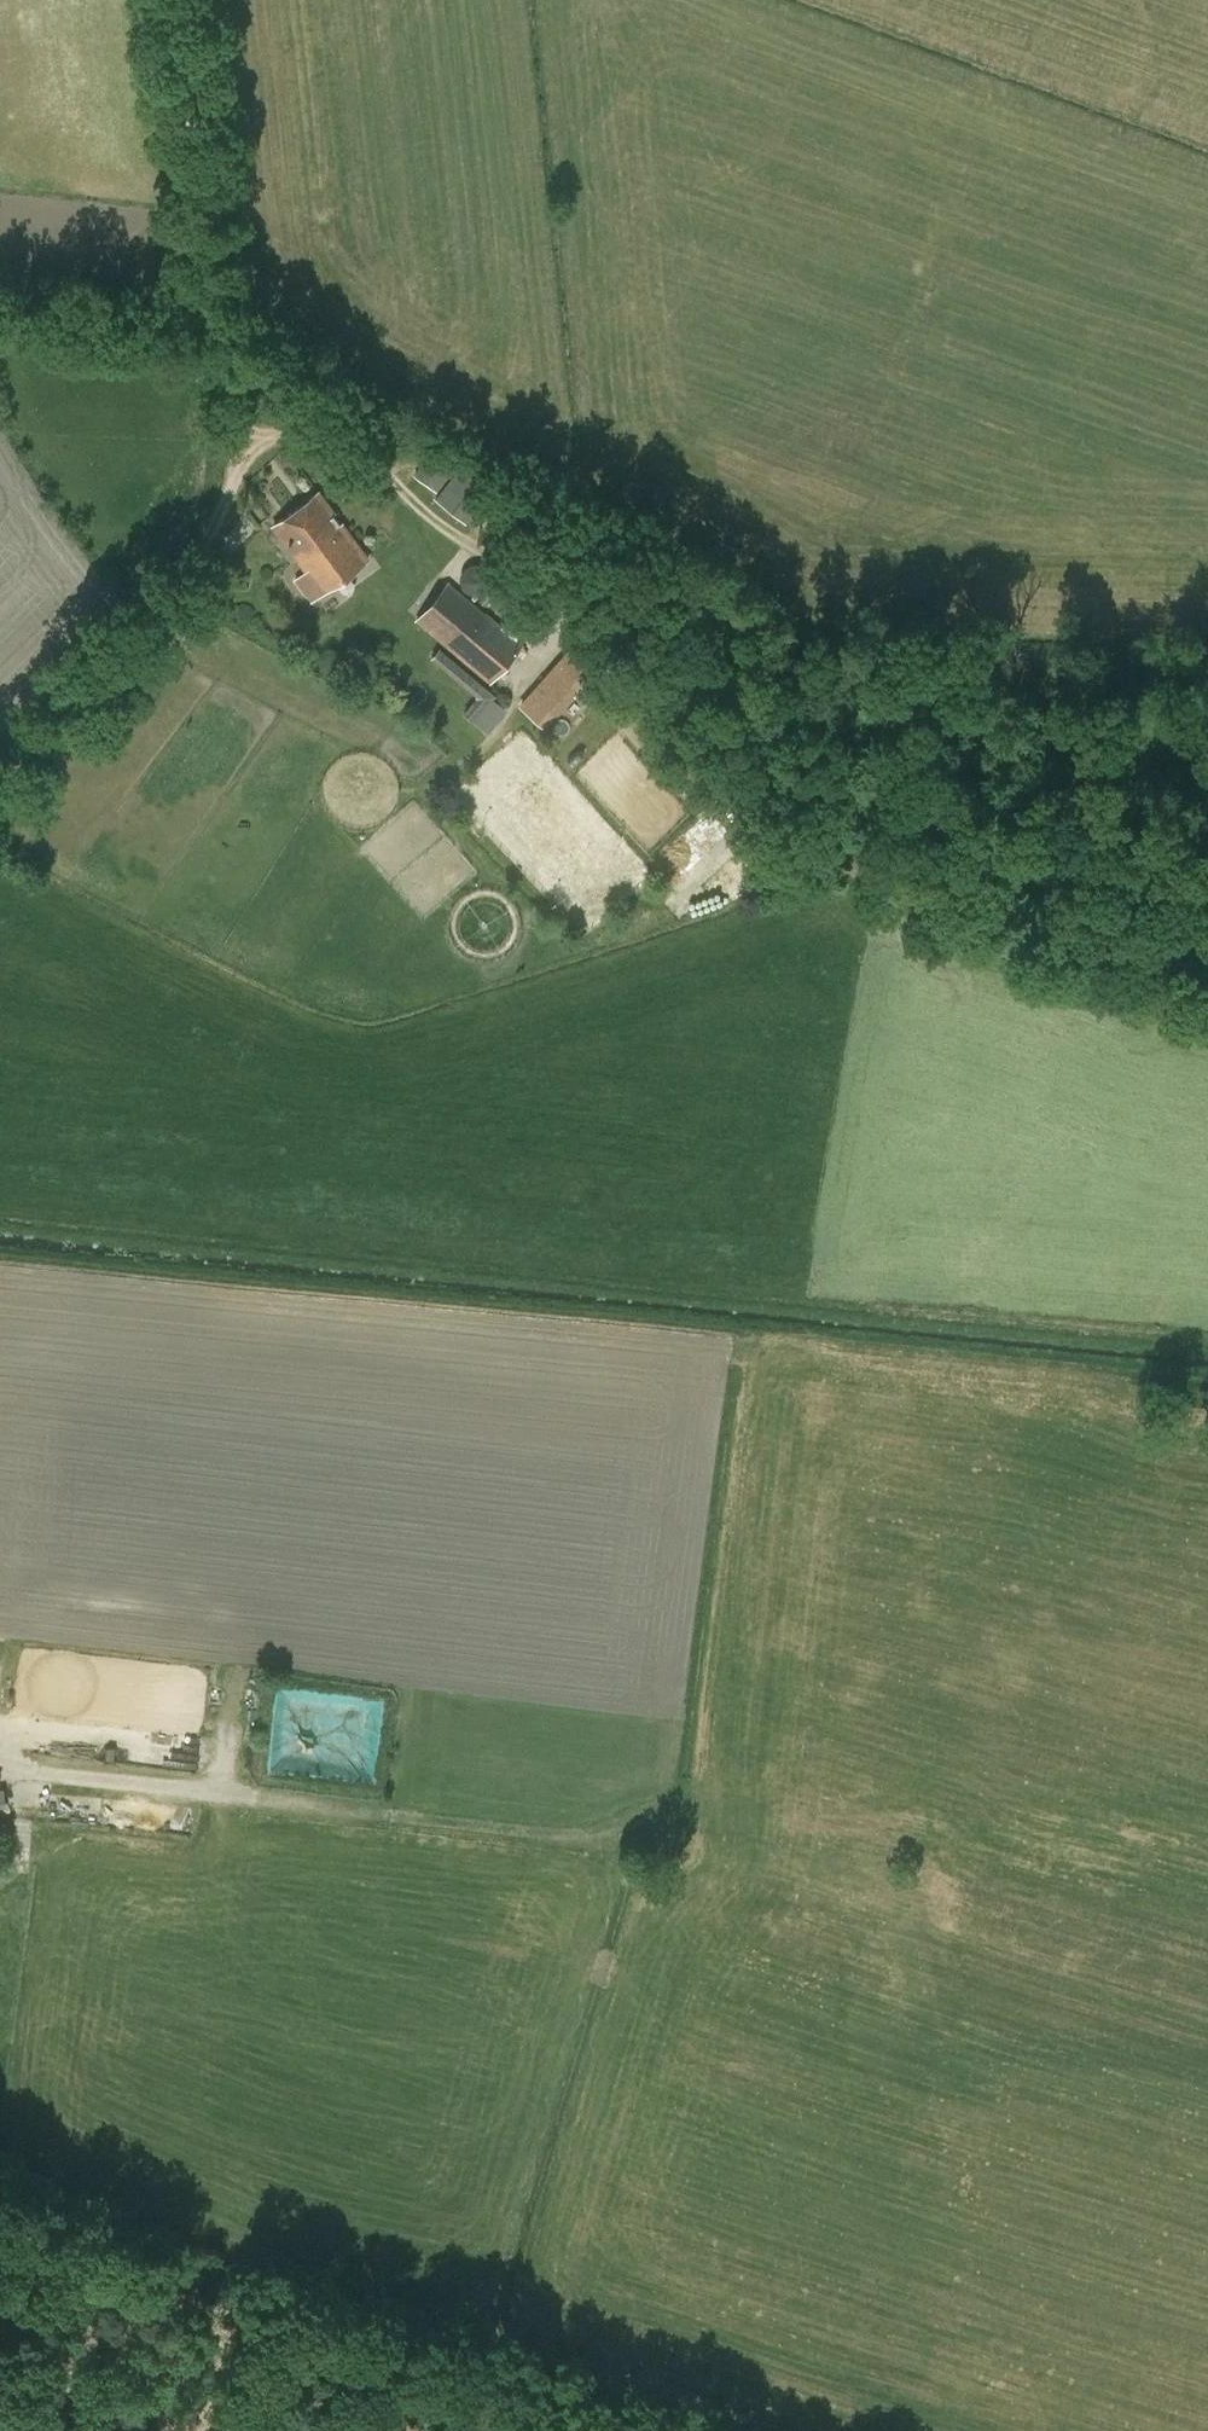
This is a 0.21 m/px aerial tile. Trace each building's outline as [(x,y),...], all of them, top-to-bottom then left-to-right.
[(468,522),(499,482),(466,458),(435,497),(468,522)] [(274,524),(301,561),(286,573),(307,602),(323,591),(324,593),(368,560),(318,492),(274,524)] [(490,683),(523,645),(449,581),(415,620),(490,683)] [(496,693),(441,647),(431,658),(477,697),(464,712),(474,720),(496,693)] [(566,649),(530,692),(559,716),(595,673),(566,649)]
